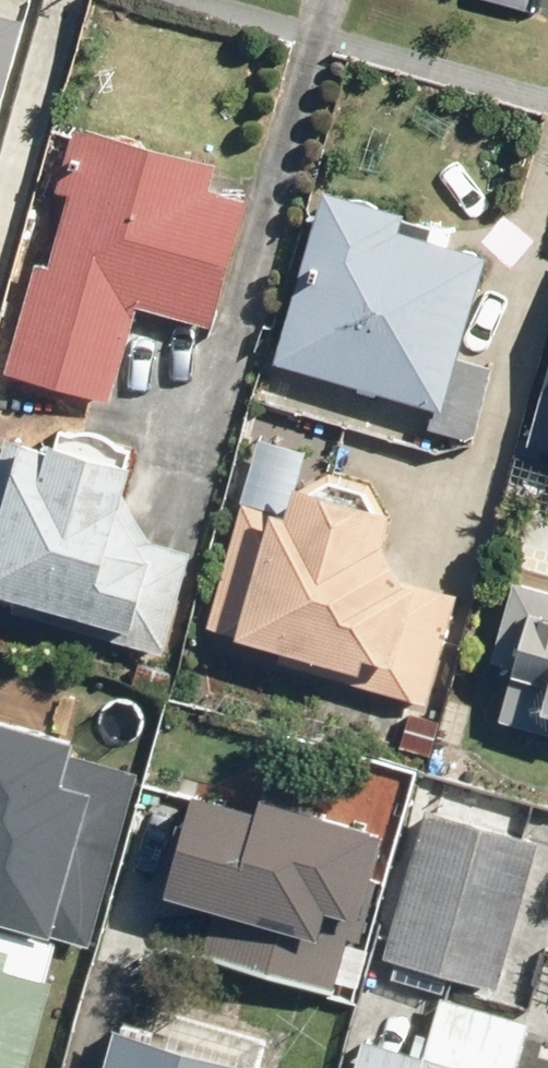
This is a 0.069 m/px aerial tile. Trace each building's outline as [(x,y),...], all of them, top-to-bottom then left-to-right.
[(37,258),(4,369),(113,401),(141,305),(211,325),(249,195),(213,184),(220,159),(77,118),(57,189),(69,193),(49,261),(37,258)] [(489,255),(399,230),(405,208),(326,186),(277,361),(434,405),(428,426),(473,439),(493,366),(460,357),(489,255)] [(527,440),(547,446),(547,368),(527,440)] [(282,644),(278,661),(427,701),(457,589),(406,575),(384,539),(393,505),(297,480),(306,445),(258,433),(208,625),(282,644)] [(151,537),(125,488),(134,458),(53,435),(42,442),(6,434),(0,455),(0,601),(15,605),(14,609),(162,651),(192,549),(151,537)] [(515,577),(492,657),(515,664),(499,717),(547,730),(547,586),(515,577)] [(89,946),(148,763),(0,715),(0,918),(89,946)] [(169,883),(220,898),(204,953),(335,992),(386,825),(266,789),(261,807),(197,788),(169,883)] [(382,952),(497,984),(539,837),(423,805),(382,952)] [(46,973),(56,939),(0,923),(0,1067),(29,1067),(55,976),(46,973)] [(362,1037),(354,1067),(515,1067),(528,1018),(441,995),(426,1053),(362,1037)] [(115,1024),(102,1067),(267,1067),(268,1067),(115,1024)]
